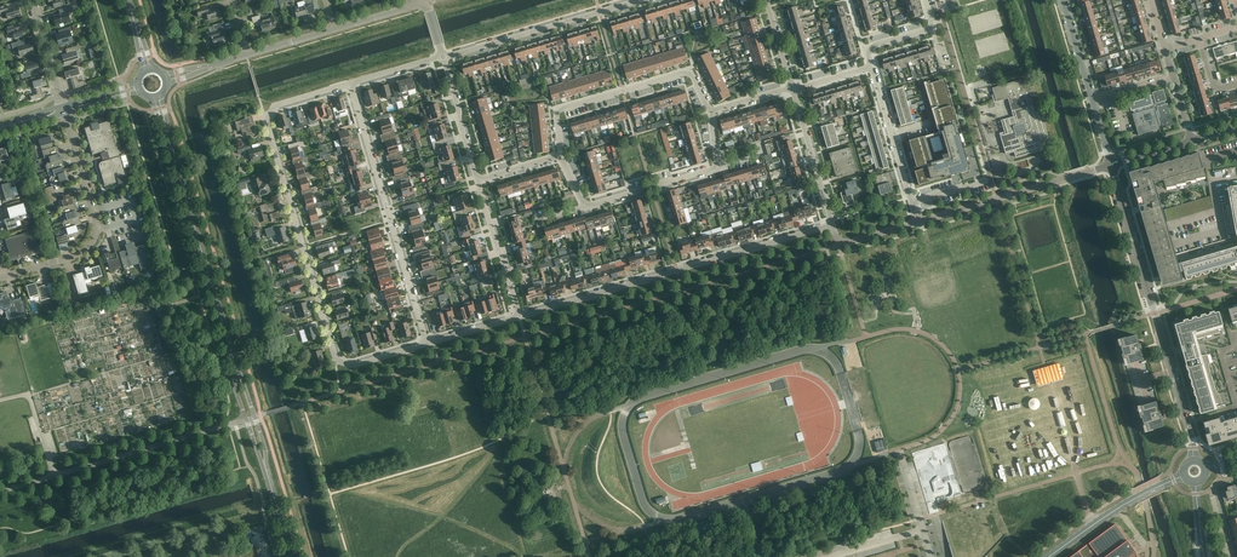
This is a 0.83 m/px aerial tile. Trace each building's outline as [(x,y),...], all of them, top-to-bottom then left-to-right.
[(297,17),(308,14),(308,16),(315,14),(311,0),(304,0),(305,6),(295,9),(295,11),(294,13),(296,15),(297,17)] [(683,10),(680,0),(679,0),(674,2),(678,16),(680,15),(679,11),(683,10)] [(686,0),(680,0),(683,10),(686,9),(688,13),(690,12),(686,0)] [(690,12),(692,11),(691,7),(695,6),(693,0),(686,0),(690,12)] [(704,0),(698,0),(699,5),(703,4),(704,8),(706,7),(704,0)] [(1164,8),(1173,6),(1171,0),(1167,0),(1162,2),(1164,8)] [(1089,1),(1087,2),(1080,4),(1082,11),(1091,8),(1089,1)] [(1133,10),(1142,8),(1140,1),(1131,4),(1133,10)] [(668,3),(671,13),(674,12),(676,16),(678,16),(674,2),(668,3)] [(662,5),(666,19),(669,18),(667,14),(671,13),(668,3),(662,5)] [(904,11),(905,14),(919,9),(917,4),(907,6),(908,10),(904,11)] [(1216,15),(1219,14),(1228,11),(1226,4),(1217,7),(1214,8),(1216,15)] [(6,5),(0,7),(0,14),(0,15),(6,13),(8,19),(20,15),(18,6),(7,9),(6,5)] [(656,7),(659,17),(663,16),(664,20),(666,19),(662,5),(656,7)] [(859,8),(860,14),(874,10),(874,7),(870,8),(869,5),(859,8)] [(53,16),(55,25),(64,23),(64,24),(70,22),(67,13),(72,12),(70,6),(60,9),(61,14),(53,16)] [(198,17),(207,14),(208,20),(220,16),(218,7),(208,10),(207,6),(196,9),(198,17)] [(796,6),(786,9),(788,16),(802,11),(802,9),(798,10),(796,6)] [(830,14),(831,16),(845,12),(843,6),(833,9),(834,12),(830,14)] [(1164,8),(1165,15),(1174,12),(1173,6),(1164,8)] [(656,7),(650,9),(654,23),(657,22),(656,18),(659,17),(656,7)] [(1093,15),(1091,8),(1082,11),(1084,17),(1093,15)] [(1135,17),(1144,14),(1142,8),(1133,10),(1135,17)] [(654,23),(650,9),(644,10),(647,20),(651,19),(652,23),(654,23)] [(920,16),(919,9),(905,14),(905,16),(909,15),(910,19),(911,22),(919,20),(918,16),(920,16)] [(860,14),(862,20),(872,17),(871,13),(875,12),(874,10),(860,14)] [(788,16),(790,22),(800,19),(799,15),(803,14),(802,11),(788,16)] [(1221,21),(1230,18),(1228,11),(1219,14),(1221,21)] [(845,12),(831,16),(831,18),(835,17),(836,21),(846,18),(845,12)] [(1174,12),(1165,15),(1167,22),(1176,19),(1174,12)] [(634,14),(638,28),(641,28),(639,24),(643,23),(640,13),(634,14)] [(628,16),(631,26),(635,25),(636,29),(638,28),(634,14),(628,16)] [(1137,23),(1146,21),(1144,14),(1135,17),(1137,23)] [(260,25),(262,31),(262,32),(276,28),(273,17),(260,21),(259,15),(251,18),(254,26),(260,25)] [(1084,17),(1086,24),(1095,21),(1093,15),(1084,17)] [(622,18),(626,32),(629,31),(628,27),(631,26),(628,16),(622,18)] [(180,17),(173,22),(177,27),(183,23),(180,17)] [(862,20),(864,26),(878,21),(877,19),(873,20),(872,17),(862,20)] [(622,18),(616,20),(619,30),(623,29),(624,33),(626,32),(622,18)] [(744,29),(757,25),(755,18),(742,22),(744,29)] [(834,25),(834,28),(848,24),(846,18),(836,21),(838,24),(834,25)] [(800,19),(790,22),(792,27),(806,23),(805,21),(801,22),(800,19)] [(1167,22),(1169,28),(1178,26),(1176,19),(1167,22)] [(619,30),(616,20),(610,21),(613,32),(613,31),(614,35),(617,35),(616,31),(619,30)] [(879,24),(878,21),(864,26),(866,32),(876,29),(875,25),(879,24)] [(1097,28),(1095,21),(1086,24),(1088,31),(1097,28)] [(1139,30),(1148,27),(1146,21),(1137,23),(1139,30)] [(19,28),(18,23),(6,27),(8,34),(13,33),(15,39),(26,36),(23,26),(19,28)] [(213,45),(227,40),(222,23),(212,26),(213,32),(207,34),(208,40),(211,39),(213,45)] [(792,27),(794,33),(804,30),(802,27),(806,26),(806,23),(792,27)] [(850,30),(848,24),(834,28),(835,30),(839,29),(840,33),(850,30)] [(757,25),(744,29),(746,36),(759,32),(757,25)] [(596,26),(590,27),(593,37),(597,36),(598,40),(600,40),(599,36),(596,26)] [(1169,28),(1171,35),(1180,32),(1178,26),(1169,28)] [(60,30),(62,34),(58,35),(61,45),(71,42),(68,32),(71,31),(70,27),(60,30)] [(590,27),(584,29),(588,43),(591,42),(589,38),(593,37),(590,27)] [(695,35),(702,34),(700,27),(693,28),(695,35)] [(1148,27),(1139,30),(1141,37),(1150,34),(1148,27)] [(1088,31),(1090,37),(1099,35),(1097,28),(1088,31)] [(586,44),(588,43),(584,29),(578,31),(581,41),(585,40),(586,44)] [(794,33),(795,39),(809,35),(809,33),(805,34),(804,30),(794,33)] [(837,37),(838,40),(852,36),(850,30),(840,33),(841,36),(837,37)] [(578,31),(572,33),(576,47),(579,46),(578,42),(581,41),(578,31)] [(748,42),(761,39),(759,32),(746,36),(748,42)] [(576,47),(572,33),(566,34),(569,44),(573,43),(574,47),(576,47)] [(1141,37),(1143,44),(1152,41),(1150,34),(1141,37)] [(562,35),(555,36),(560,50),(562,50),(561,46),(565,45),(562,35)] [(795,39),(797,45),(807,42),(806,39),(810,38),(809,35),(795,39)] [(1101,41),(1099,35),(1090,37),(1092,44),(1101,41)] [(560,50),(555,36),(550,38),(552,48),(556,47),(557,51),(560,50)] [(852,36),(838,40),(838,42),(842,41),(843,44),(853,42),(852,36)] [(552,48),(550,38),(544,40),(548,54),(550,53),(549,49),(552,48)] [(749,49),(763,45),(761,39),(748,42),(749,49)] [(548,54),(544,40),(538,42),(541,52),(544,51),(545,55),(548,54)] [(11,44),(14,53),(18,51),(20,56),(27,54),(27,56),(34,54),(31,43),(21,46),(20,41),(11,44)] [(1092,44),(1094,50),(1103,48),(1101,41),(1092,44)] [(541,52),(538,42),(532,43),(536,57),(538,57),(537,53),(541,52)] [(797,45),(799,51),(813,47),(812,45),(808,46),(807,42),(797,45)] [(841,49),(841,52),(855,47),(853,42),(843,44),(845,48),(841,49)] [(536,57),(532,43),(526,45),(529,55),(532,54),(533,58),(536,57)] [(722,53),(728,50),(725,43),(718,46),(722,53)] [(1225,56),(1235,53),(1232,43),(1222,45),(1225,56)] [(520,47),(524,61),(526,60),(525,56),(529,55),(526,45),(520,47)] [(763,45),(749,49),(751,56),(765,52),(763,45)] [(923,47),(927,61),(930,61),(928,57),(932,55),(931,52),(934,51),(933,49),(930,49),(929,45),(923,47)] [(1215,59),(1225,56),(1222,45),(1212,48),(1215,59)] [(69,48),(70,53),(62,55),(64,65),(78,61),(75,51),(79,50),(78,46),(69,48)] [(524,61),(520,47),(514,49),(517,59),(520,58),(522,62),(524,61)] [(813,49),(813,47),(799,51),(801,57),(810,54),(809,51),(813,49)] [(857,54),(855,47),(841,52),(842,54),(846,53),(847,57),(857,54)] [(927,61),(923,47),(917,49),(920,59),(924,58),(925,62),(927,61)] [(683,48),(676,50),(680,63),(687,61),(683,48)] [(1094,50),(1096,57),(1105,55),(1103,48),(1094,50)] [(920,59),(917,49),(911,51),(915,65),(918,64),(917,60),(920,59)] [(503,52),(507,66),(510,65),(509,61),(512,60),(510,50),(503,52)] [(680,63),(676,50),(670,52),(674,65),(680,63)] [(915,65),(911,51),(905,52),(908,62),(912,61),(913,65),(915,65)] [(505,67),(507,66),(503,52),(497,54),(500,64),(504,62),(505,67)] [(670,52),(663,54),(667,67),(674,65),(670,52)] [(700,65),(712,59),(709,52),(696,58),(700,65)] [(753,62),(767,58),(765,52),(751,56),(753,62)] [(908,62),(905,52),(899,54),(904,68),(906,68),(905,64),(908,62)] [(500,64),(497,54),(492,55),(496,69),(498,69),(497,65),(500,64)] [(661,69),(667,67),(663,54),(657,56),(661,69)] [(801,57),(802,63),(816,59),(816,56),(812,58),(810,54),(801,57)] [(904,68),(899,54),(893,56),(896,66),(900,65),(901,69),(904,68)] [(496,69),(492,55),(486,57),(488,67),(492,66),(493,70),(496,69)] [(1184,58),(1186,68),(1197,65),(1194,55),(1184,58)] [(650,58),(654,71),(661,69),(657,56),(650,58)] [(896,66),(893,56),(888,58),(892,72),(894,71),(893,67),(896,66)] [(488,67),(486,57),(480,59),(484,73),(486,72),(485,68),(488,67)] [(643,60),(647,73),(654,71),(650,58),(643,60)] [(755,69),(769,65),(767,58),(753,62),(755,69)] [(892,72),(888,58),(881,60),(884,69),(888,68),(889,72),(892,72)] [(484,73),(480,59),(474,61),(477,71),(480,69),(481,73),(484,73)] [(712,59),(700,65),(703,71),(715,65),(712,59)] [(816,59),(802,63),(804,69),(814,66),(813,62),(817,61),(816,59)] [(641,75),(647,73),(643,60),(637,62),(641,75)] [(1152,76),(1148,63),(1147,60),(1141,62),(1142,65),(1145,75),(1149,74),(1149,77),(1152,76)] [(36,61),(24,64),(27,72),(20,74),(22,79),(31,76),(30,72),(39,69),(36,61)] [(477,71),(474,61),(468,62),(472,76),(474,76),(473,72),(477,71)] [(1155,61),(1148,63),(1152,76),(1155,75),(1154,73),(1161,71),(1158,61),(1155,62),(1155,61)] [(472,76),(468,62),(462,64),(465,74),(468,73),(469,77),(472,76)] [(637,62),(630,64),(634,77),(641,75),(637,62)] [(634,77),(630,64),(623,66),(627,79),(634,77)] [(1140,80),(1136,67),(1135,64),(1129,66),(1130,69),(1133,79),(1136,78),(1137,80),(1140,80)] [(715,65),(703,71),(706,77),(718,71),(715,65)] [(757,76),(771,72),(769,65),(755,69),(757,76)] [(1136,67),(1140,80),(1142,79),(1142,76),(1145,75),(1142,65),(1136,67)] [(1197,65),(1186,68),(1189,78),(1200,75),(1197,65)] [(72,77),(75,87),(75,88),(86,85),(84,80),(79,82),(77,76),(80,75),(78,68),(64,72),(66,79),(72,77)] [(1130,69),(1123,71),(1127,83),(1130,82),(1129,80),(1133,79),(1130,69)] [(602,72),(606,85),(613,83),(609,70),(602,72)] [(1111,74),(1114,87),(1117,86),(1116,84),(1120,83),(1117,72),(1116,70),(1110,72),(1111,74)] [(718,71),(706,77),(709,83),(722,77),(718,71)] [(1124,84),(1127,83),(1123,71),(1117,72),(1120,83),(1124,82),(1124,84)] [(602,72),(596,74),(600,87),(606,85),(602,72)] [(771,72),(757,76),(759,83),(773,79),(771,72)] [(422,75),(423,78),(423,80),(420,80),(420,79),(419,79),(423,91),(430,89),(428,84),(433,82),(430,73),(422,75)] [(593,89),(600,87),(596,74),(589,76),(593,89)] [(1112,88),(1114,87),(1111,74),(1104,76),(1107,86),(1111,85),(1112,88)] [(1189,78),(1192,87),(1203,84),(1200,75),(1189,78)] [(589,76),(582,78),(586,91),(593,89),(589,76)] [(722,77),(709,83),(712,90),(725,83),(722,77)] [(43,97),(40,87),(46,85),(44,78),(32,82),(34,88),(35,88),(37,94),(30,96),(31,101),(43,97)] [(404,80),(408,91),(415,89),(416,94),(420,93),(417,84),(414,85),(412,78),(404,80)] [(573,95),(569,81),(568,78),(562,80),(563,83),(567,97),(573,95)] [(580,93),(586,91),(582,78),(576,79),(580,93)] [(576,79),(569,81),(573,95),(580,93),(576,79)] [(400,93),(408,91),(404,80),(397,82),(400,93)] [(970,170),(963,149),(956,123),(954,124),(941,80),(927,84),(940,129),(943,128),(953,160),(915,171),(919,185),(951,176),(950,174),(956,172),(957,174),(970,170)] [(853,82),(857,96),(860,96),(859,92),(862,91),(860,81),(853,82)] [(1022,83),(1021,81),(993,89),(996,101),(1008,98),(1012,111),(1032,105),(1030,97),(1035,96),(1033,87),(1030,88),(1029,84),(1026,82),(1022,83)] [(853,82),(847,84),(850,94),(854,93),(855,97),(857,96),(853,82)] [(563,83),(556,85),(560,99),(567,97),(563,83)] [(725,83),(712,90),(715,96),(728,90),(725,83)] [(847,84),(842,86),(846,100),(848,99),(847,95),(850,94),(847,84)] [(1205,94),(1203,84),(1192,87),(1195,97),(1205,94)] [(391,98),(390,95),(387,85),(380,87),(383,98),(387,97),(387,99),(391,98)] [(560,99),(556,85),(549,87),(553,101),(560,99)] [(846,100),(842,86),(836,88),(839,98),(842,97),(843,101),(846,100)] [(891,91),(893,98),(905,94),(903,87),(891,91)] [(836,88),(830,89),(834,103),(836,103),(835,99),(839,98),(836,88)] [(834,103),(830,89),(824,91),(827,101),(830,100),(831,104),(834,103)] [(367,103),(368,107),(379,103),(376,94),(373,95),(371,90),(364,92),(365,97),(363,97),(365,104),(367,103)] [(685,90),(678,92),(681,103),(688,101),(685,90)] [(728,90),(715,96),(718,102),(731,96),(728,90)] [(1132,114),(1133,116),(1138,135),(1160,129),(1159,126),(1162,125),(1163,128),(1174,125),(1167,104),(1165,104),(1165,101),(1166,101),(1163,90),(1152,93),(1153,95),(1150,96),(1149,94),(1128,100),(1131,111),(1135,110),(1136,113),(1132,114)] [(824,91),(818,93),(822,107),(824,106),(823,102),(827,101),(824,91)] [(674,105),(681,103),(678,92),(671,94),(674,105)] [(820,108),(822,107),(818,93),(812,95),(815,105),(818,104),(820,108)] [(671,94),(665,96),(668,107),(674,105),(671,94)] [(893,98),(895,105),(907,101),(905,94),(893,98)] [(1195,97),(1198,107),(1208,104),(1205,94),(1195,97)] [(1227,98),(1230,108),(1236,106),(1236,95),(1227,98)] [(661,109),(668,107),(665,96),(658,98),(661,109)] [(475,108),(488,104),(486,97),(473,101),(475,108)] [(338,111),(346,109),(343,98),(335,100),(337,108),(333,109),(335,117),(339,116),(338,111)] [(661,109),(658,98),(651,100),(654,111),(661,109)] [(1220,111),(1230,108),(1227,98),(1217,101),(1220,111)] [(654,111),(651,100),(645,102),(648,113),(654,111)] [(909,108),(907,101),(895,105),(897,112),(909,108)] [(426,107),(428,114),(439,110),(437,103),(430,106),(429,102),(420,104),(421,108),(426,107)] [(645,102),(638,104),(641,115),(648,113),(645,102)] [(530,112),(544,111),(543,103),(530,105),(530,112)] [(778,121),(781,120),(780,115),(783,114),(782,110),(781,105),(780,103),(773,105),(778,121)] [(317,106),(317,107),(320,118),(320,117),(325,116),(326,119),(333,117),(330,108),(326,109),(324,104),(317,106)] [(488,104),(475,108),(477,115),(490,111),(488,104)] [(641,115),(638,104),(631,106),(634,117),(641,115)] [(1198,107),(1201,117),(1211,114),(1208,104),(1198,107)] [(767,107),(770,118),(773,117),(775,122),(778,121),(773,105),(767,107)] [(1005,132),(1004,132),(1000,133),(1001,137),(1004,137),(1006,143),(1003,144),(1006,154),(1014,151),(1016,157),(1049,147),(1050,145),(1040,112),(1034,114),(1032,105),(1012,111),(1013,117),(1002,120),(1005,132)] [(310,109),(311,114),(312,117),(308,118),(310,125),(317,123),(316,120),(321,119),(320,117),(320,118),(317,107),(310,109)] [(760,109),(763,120),(765,126),(768,125),(767,119),(770,118),(767,107),(760,109)] [(621,121),(623,120),(627,119),(624,108),(617,110),(621,121)] [(897,112),(899,119),(911,115),(909,108),(897,112)] [(763,120),(760,109),(753,111),(756,122),(763,120)] [(427,125),(435,123),(434,119),(441,117),(439,110),(428,114),(425,114),(427,121),(425,122),(427,125)] [(621,121),(617,110),(611,112),(614,123),(617,122),(618,125),(621,124),(621,123),(621,121)] [(301,123),(302,126),(304,125),(305,129),(308,128),(305,117),(302,118),(300,111),(292,113),(295,125),(301,123)] [(479,122),(492,118),(490,111),(477,115),(479,122)] [(531,119),(545,118),(544,111),(530,112),(531,119)] [(753,111),(746,113),(751,129),(755,128),(753,123),(756,122),(753,111)] [(860,115),(862,122),(875,118),(873,111),(860,115)] [(607,125),(610,124),(614,123),(611,112),(604,114),(607,125)] [(740,115),(743,126),(744,128),(748,127),(749,130),(751,129),(746,113),(740,115)] [(378,121),(380,128),(391,125),(389,118),(390,118),(389,114),(374,118),(375,122),(378,121)] [(607,125),(604,114),(597,116),(601,127),(607,125)] [(252,123),(254,123),(252,115),(244,117),(245,119),(235,122),(237,131),(241,130),(243,135),(245,134),(245,135),(246,135),(247,137),(252,136),(252,135),(255,134),(252,123)] [(295,135),(290,120),(286,121),(285,115),(277,118),(278,123),(277,123),(278,128),(283,127),(284,130),(289,128),(290,130),(289,130),(290,133),(290,134),(290,135),(291,136),(292,135),(295,135)] [(733,117),(736,128),(743,126),(740,115),(733,117)] [(913,122),(913,120),(911,115),(899,119),(901,126),(913,122)] [(601,127),(597,116),(591,118),(594,129),(601,127)] [(736,128),(733,117),(727,119),(730,130),(736,128)] [(492,118),(479,122),(481,128),(494,124),(492,118)] [(545,118),(531,119),(532,126),(546,124),(545,118)] [(584,120),(587,130),(594,129),(591,118),(584,120)] [(862,122),(864,129),(877,125),(875,118),(862,122)] [(730,130),(727,119),(720,121),(723,132),(730,130)] [(578,122),(581,132),(583,141),(586,140),(584,131),(587,130),(584,120),(578,122)] [(103,151),(106,160),(102,162),(100,162),(99,164),(99,165),(99,167),(104,186),(118,182),(118,184),(125,182),(124,180),(126,179),(116,143),(117,142),(115,136),(114,136),(109,121),(98,124),(97,122),(90,124),(91,126),(84,128),(92,155),(103,151)] [(574,134),(578,133),(581,132),(578,122),(571,124),(574,134)] [(435,123),(427,125),(428,129),(432,128),(434,135),(445,131),(443,124),(436,127),(435,123)] [(681,133),(692,130),(690,123),(679,126),(681,133)] [(821,127),(823,134),(835,130),(833,123),(821,127)] [(381,139),(395,135),(394,131),(396,130),(394,124),(391,125),(380,128),(382,135),(380,135),(381,139)] [(494,124),(481,128),(482,135),(496,131),(494,124)] [(546,124),(532,126),(533,133),(547,131),(546,124)] [(879,132),(877,125),(864,129),(866,136),(879,132)] [(338,133),(340,139),(350,136),(349,133),(348,133),(347,130),(339,132),(338,129),(335,130),(336,133),(338,133)] [(681,133),(682,135),(683,139),(694,136),(692,130),(681,133)] [(823,134),(825,141),(837,137),(835,130),(823,134)] [(432,143),(433,146),(441,144),(440,140),(447,138),(445,131),(434,135),(436,141),(432,143)] [(496,131),(482,135),(484,141),(498,137),(496,131)] [(547,131),(533,133),(533,140),(547,138),(547,131)] [(866,136),(869,143),(881,139),(879,132),(866,136)] [(52,143),(50,136),(48,136),(48,135),(43,137),(43,138),(38,139),(41,147),(42,150),(53,147),(52,144),(52,143)] [(265,135),(254,137),(255,143),(257,143),(258,146),(266,145),(265,135)] [(395,135),(381,139),(382,143),(385,142),(387,149),(397,146),(400,145),(398,138),(396,138),(395,135)] [(350,136),(340,139),(342,146),(340,147),(341,150),(348,148),(347,145),(351,143),(350,140),(351,140),(350,136)] [(683,139),(684,143),(685,146),(696,143),(694,136),(683,139)] [(939,136),(930,139),(934,153),(943,150),(939,136)] [(498,137),(484,141),(486,148),(500,144),(498,137)] [(840,145),(837,137),(825,141),(827,148),(840,145)] [(923,137),(907,141),(915,168),(931,164),(923,137)] [(547,138),(533,140),(534,147),(548,145),(547,138)] [(779,151),(780,151),(793,147),(791,140),(787,141),(787,138),(776,141),(779,151)] [(869,143),(871,150),(883,146),(881,139),(869,143)] [(725,143),(726,146),(727,150),(735,148),(733,140),(725,143)] [(287,145),(289,150),(290,150),(293,160),(300,158),(305,157),(303,151),(299,152),(297,147),(304,145),(303,141),(287,145)] [(685,146),(686,149),(687,153),(698,149),(696,143),(685,146)] [(441,144),(433,146),(434,150),(438,149),(440,156),(452,152),(450,145),(442,147),(441,144)] [(488,155),(502,151),(500,144),(486,148),(488,155)] [(548,145),(534,147),(535,154),(549,152),(548,145)] [(42,150),(42,151),(44,158),(49,157),(50,156),(59,154),(60,154),(58,146),(53,147),(42,150)] [(386,156),(387,160),(401,156),(400,152),(399,152),(397,146),(387,149),(389,155),(386,156)] [(871,150),(872,155),(873,157),(885,153),(883,146),(871,150)] [(260,148),(251,150),(250,147),(243,149),(244,153),(249,151),(252,161),(259,159),(259,157),(262,156),(260,148)] [(784,157),(795,154),(793,147),(780,151),(782,158),(784,157)] [(829,153),(836,177),(841,176),(840,174),(842,174),(843,175),(858,171),(851,147),(829,153)] [(0,163),(1,164),(9,162),(5,148),(0,149),(0,163)] [(342,154),(342,161),(343,161),(347,160),(357,157),(355,150),(348,152),(347,149),(342,150),(343,153),(342,154)] [(687,153),(688,156),(689,159),(700,156),(698,149),(687,153)] [(502,151),(488,155),(490,162),(504,158),(502,151)] [(597,158),(596,155),(595,151),(584,154),(586,161),(597,158)] [(439,167),(447,165),(446,161),(454,159),(452,152),(440,156),(437,156),(439,163),(438,163),(439,167)] [(1183,279),(1182,277),(1180,271),(1180,270),(1179,268),(1153,180),(1163,178),(1166,188),(1176,186),(1176,185),(1186,183),(1186,182),(1196,180),(1196,179),(1206,177),(1203,168),(1201,162),(1198,152),(1129,173),(1158,271),(1162,285),(1183,279)] [(873,157),(875,164),(887,160),(885,153),(873,157)] [(62,160),(61,158),(60,158),(59,154),(50,156),(52,163),(62,160)] [(782,158),(785,168),(798,164),(795,154),(784,157),(782,158)] [(49,157),(50,161),(48,162),(45,166),(47,172),(48,172),(53,170),(63,167),(65,167),(62,158),(61,158),(62,160),(52,163),(50,156),(49,157)] [(305,157),(300,158),(293,160),(292,160),(293,165),(294,165),(297,175),(297,176),(305,173),(302,163),(307,161),(306,156),(305,157)] [(391,163),(393,169),(403,166),(401,160),(403,159),(401,156),(387,160),(388,163),(391,163)] [(700,156),(689,159),(691,166),(702,163),(700,156)] [(357,157),(347,160),(343,161),(344,165),(346,165),(345,167),(346,168),(341,169),(342,173),(344,172),(353,170),(356,169),(355,165),(359,164),(360,164),(361,163),(360,160),(359,159),(358,160),(357,157)] [(597,158),(586,161),(588,167),(599,164),(597,158)] [(875,164),(877,171),(889,167),(887,160),(875,164)] [(599,164),(588,167),(590,174),(601,171),(599,164)] [(760,177),(763,176),(767,175),(764,164),(757,166),(760,177)] [(788,178),(790,177),(801,174),(798,164),(785,168),(786,172),(785,172),(786,175),(787,175),(788,178)] [(444,170),(446,176),(458,173),(456,166),(448,168),(447,165),(439,167),(440,171),(444,170)] [(393,181),(395,180),(408,176),(407,176),(406,173),(405,173),(403,166),(393,169),(395,176),(392,177),(393,181)] [(760,177),(757,166),(750,168),(753,179),(760,177)] [(53,170),(48,172),(49,176),(51,177),(49,180),(51,185),(61,183),(62,186),(69,184),(66,171),(64,172),(63,167),(53,170)] [(554,181),(561,179),(561,177),(559,172),(558,168),(551,171),(554,181)] [(753,179),(750,168),(744,170),(747,181),(753,179)] [(356,169),(353,170),(344,172),(345,175),(347,175),(349,182),(363,178),(363,176),(363,175),(364,174),(363,171),(362,171),(361,171),(357,172),(356,169)] [(601,171),(590,174),(592,181),(603,177),(602,174),(607,172),(606,169),(601,171)] [(737,172),(740,183),(747,181),(744,170),(737,172)] [(299,180),(302,191),(309,189),(306,178),(313,176),(312,171),(305,173),(297,176),(297,175),(296,176),(298,181),(299,180)] [(554,181),(551,171),(544,172),(548,183),(554,181)] [(541,185),(548,183),(544,172),(538,174),(541,185)] [(734,185),(736,184),(740,183),(737,172),(730,174),(734,185)] [(890,184),(893,184),(890,172),(875,176),(877,184),(878,183),(879,186),(878,186),(881,195),(882,196),(886,195),(885,194),(892,192),(890,184)] [(458,173),(446,176),(443,177),(445,184),(444,184),(445,188),(453,186),(452,182),(460,180),(458,173)] [(538,174),(531,176),(534,187),(541,185),(538,174)] [(734,185),(730,174),(723,176),(724,178),(727,187),(734,185)] [(803,181),(801,174),(790,177),(793,187),(800,185),(799,182),(803,181)] [(411,187),(414,186),(412,179),(410,180),(409,176),(407,176),(408,176),(395,180),(396,184),(399,183),(401,190),(411,187)] [(528,189),(534,187),(531,176),(524,178),(528,189)] [(603,177),(592,181),(594,187),(605,184),(603,177)] [(269,193),(270,191),(269,188),(267,182),(262,183),(263,184),(262,184),(260,183),(261,182),(260,178),(252,180),(256,193),(259,193),(260,196),(268,193),(269,193)] [(358,187),(365,185),(363,178),(349,182),(349,183),(351,186),(350,186),(351,189),(349,190),(350,193),(359,191),(358,187)] [(528,189),(524,178),(518,180),(521,191),(528,189)] [(718,180),(721,191),(728,189),(727,187),(724,178),(718,180)] [(521,191),(518,180),(511,182),(514,193),(521,191)] [(721,191),(718,180),(711,182),(714,193),(721,191)] [(844,204),(846,203),(847,206),(855,204),(852,194),(859,192),(855,180),(846,183),(847,185),(844,186),(845,192),(841,193),(844,204)] [(1,185),(0,185),(0,194),(4,193),(4,195),(6,201),(11,199),(11,198),(14,197),(10,182),(1,185)] [(514,193),(511,182),(505,184),(508,195),(514,193)] [(711,182),(704,184),(708,195),(714,193),(711,182)] [(501,197),(508,195),(505,184),(498,186),(501,197)] [(607,191),(605,187),(605,184),(594,187),(596,194),(607,191)] [(701,197),(705,196),(708,195),(704,184),(698,186),(701,197)] [(1228,215),(1229,219),(1230,224),(1229,224),(1230,224),(1230,228),(1231,228),(1232,232),(1231,233),(1231,234),(1235,233),(1236,232),(1236,185),(1229,187),(1232,205),(1230,205),(1226,206),(1227,210),(1228,210),(1229,215),(1228,215)] [(316,187),(309,189),(302,191),(301,191),(302,196),(303,196),(306,206),(307,206),(314,204),(311,193),(318,191),(316,187)] [(413,193),(411,187),(401,190),(403,197),(400,198),(401,201),(415,197),(414,193),(413,193)] [(679,196),(679,193),(677,189),(667,192),(669,199),(679,196)] [(358,198),(359,202),(369,199),(367,192),(360,194),(359,191),(350,193),(351,197),(353,196),(354,199),(358,198)] [(453,198),(455,205),(466,202),(464,195),(457,197),(455,193),(447,196),(448,199),(453,198)] [(57,200),(56,197),(49,199),(48,195),(43,197),(45,207),(48,207),(50,203),(57,200)] [(65,206),(75,203),(75,201),(73,202),(72,198),(70,198),(69,195),(65,196),(66,199),(61,201),(63,205),(65,204),(65,206)] [(679,196),(669,199),(671,206),(681,203),(679,196)] [(371,206),(369,199),(359,202),(360,206),(354,208),(356,214),(365,211),(364,208),(371,206)] [(1176,212),(1179,211),(1183,210),(1186,209),(1190,208),(1193,207),(1197,206),(1200,205),(1201,205),(1204,204),(1202,199),(1200,199),(1200,200),(1164,211),(1165,215),(1169,214),(1172,213),(1176,212)] [(630,203),(632,207),(632,210),(643,207),(641,200),(630,203)] [(278,208),(276,202),(266,205),(266,204),(259,206),(264,221),(271,219),(271,220),(281,217),(280,211),(276,212),(275,209),(278,208)] [(319,202),(314,204),(307,206),(306,206),(305,206),(307,211),(308,211),(311,221),(311,222),(318,219),(315,209),(321,207),(319,202)] [(453,217),(462,214),(461,211),(468,208),(466,202),(455,205),(457,212),(452,213),(453,217)] [(806,218),(817,215),(813,202),(803,205),(803,207),(806,218)] [(18,217),(27,214),(23,203),(7,208),(10,219),(18,217)] [(65,204),(63,205),(61,206),(58,210),(60,216),(65,214),(76,211),(77,211),(75,203),(65,206),(65,204)] [(419,208),(418,204),(417,203),(403,207),(404,212),(407,212),(409,218),(419,215),(422,214),(422,213),(421,209),(420,208),(419,208)] [(681,203),(671,206),(673,212),(683,209),(681,203)] [(632,210),(633,212),(634,216),(645,213),(643,207),(632,210)] [(793,210),(794,214),(796,221),(806,218),(803,207),(793,210)] [(675,219),(685,216),(690,214),(688,209),(684,210),(683,209),(673,212),(675,219)] [(65,214),(67,218),(65,219),(62,223),(64,229),(66,229),(66,228),(76,225),(76,226),(81,224),(79,215),(77,215),(76,211),(65,214)] [(605,213),(609,227),(610,229),(613,228),(611,223),(615,222),(612,211),(605,213)] [(609,227),(605,213),(598,215),(602,226),(602,229),(609,227)] [(634,216),(636,220),(636,223),(647,220),(645,213),(634,216)] [(459,219),(461,226),(472,223),(470,216),(463,218),(462,214),(453,217),(455,220),(459,219)] [(794,214),(784,217),(787,227),(794,225),(793,222),(796,221),(794,214)] [(419,215),(409,218),(411,225),(408,226),(409,230),(422,226),(424,226),(423,222),(421,222),(419,215)] [(598,215),(592,217),(595,228),(602,226),(598,215)] [(685,216),(675,219),(677,226),(687,223),(685,216)] [(10,219),(9,219),(8,218),(4,220),(5,225),(6,224),(7,230),(12,228),(12,229),(16,228),(16,227),(17,227),(16,222),(19,221),(18,217),(10,219)] [(325,217),(318,219),(311,222),(311,221),(310,222),(311,227),(312,226),(316,237),(323,235),(320,224),(327,222),(325,217)] [(509,223),(511,230),(521,227),(518,217),(511,219),(512,222),(509,223)] [(585,219),(585,217),(578,219),(581,230),(582,232),(582,235),(585,234),(584,229),(587,228),(588,228),(585,219)] [(588,230),(595,228),(592,217),(585,219),(588,228),(587,228),(588,230)] [(784,217),(774,220),(776,227),(779,226),(780,229),(787,227),(784,217)] [(574,232),(581,230),(578,219),(571,221),(574,232)] [(636,223),(637,226),(638,230),(649,226),(647,220),(636,223)] [(764,223),(767,233),(774,231),(773,228),(776,227),(774,220),(764,223)] [(571,221),(565,223),(568,234),(574,232),(571,221)] [(458,227),(460,234),(459,234),(460,238),(468,235),(467,232),(474,229),(472,223),(461,226),(458,227)] [(561,235),(568,234),(565,223),(558,225),(561,235)] [(764,223),(754,226),(756,233),(759,232),(760,235),(767,233),(764,223)] [(64,236),(60,237),(56,238),(59,245),(69,242),(70,242),(72,241),(73,241),(74,240),(75,239),(76,238),(77,238),(78,237),(78,236),(79,235),(80,233),(80,232),(81,231),(81,230),(81,229),(77,230),(76,226),(76,225),(66,228),(66,229),(67,233),(65,233),(64,236)] [(285,232),(286,232),(285,227),(282,228),(281,225),(271,227),(272,231),(275,230),(279,243),(285,241),(286,241),(288,240),(287,235),(286,235),(285,232)] [(554,237),(555,240),(562,238),(561,235),(558,225),(551,227),(554,237)] [(747,239),(744,229),(743,225),(732,228),(733,232),(736,239),(737,242),(747,239)] [(412,233),(414,240),(424,237),(422,230),(423,230),(422,226),(409,230),(408,230),(409,234),(412,233)] [(638,230),(640,236),(640,237),(651,233),(649,226),(638,230)] [(754,226),(744,229),(747,239),(754,237),(753,234),(756,233),(754,226)] [(523,234),(521,227),(511,230),(513,237),(523,234)] [(554,237),(551,227),(544,229),(547,239),(554,237)] [(378,228),(366,231),(369,241),(381,238),(378,228)] [(19,258),(38,253),(38,252),(32,231),(29,232),(28,230),(26,230),(26,233),(5,239),(9,253),(7,253),(9,261),(17,259),(17,258),(19,258)] [(722,231),(712,234),(713,238),(715,245),(719,244),(720,247),(726,245),(723,235),(722,231)] [(737,242),(736,239),(733,232),(723,235),(726,245),(737,242)] [(526,244),(523,234),(513,237),(515,244),(518,243),(519,246),(526,244)] [(702,237),(705,247),(715,245),(713,238),(710,239),(709,235),(702,237)] [(424,237),(414,240),(416,247),(413,248),(414,251),(428,247),(427,243),(426,244),(424,237)] [(696,243),(693,243),(695,250),(705,247),(702,237),(695,239),(696,243)] [(369,241),(372,251),(382,248),(384,248),(381,238),(369,241)] [(477,240),(472,242),(470,238),(461,241),(462,245),(462,247),(465,247),(467,247),(468,250),(480,247),(477,240)] [(681,254),(695,250),(693,243),(690,244),(689,241),(682,243),(683,247),(679,247),(681,254)] [(332,247),(331,243),(318,247),(319,250),(317,251),(319,258),(330,255),(328,248),(332,247)] [(1235,249),(1234,247),(1233,243),(1220,247),(1220,248),(1216,249),(1215,248),(1215,249),(1211,250),(1211,251),(1207,252),(1207,251),(1206,251),(1203,252),(1202,252),(1202,253),(1198,254),(1180,259),(1181,263),(1182,267),(1179,268),(1180,270),(1180,271),(1183,270),(1185,278),(1186,278),(1186,277),(1190,276),(1190,277),(1191,277),(1195,276),(1195,275),(1199,274),(1200,274),(1203,273),(1204,273),(1204,272),(1208,271),(1208,272),(1212,271),(1213,271),(1212,270),(1216,269),(1217,269),(1221,268),(1221,267),(1225,266),(1225,267),(1226,267),(1229,266),(1230,267),(1235,266),(1234,264),(1236,263),(1236,249),(1235,249)] [(119,252),(119,253),(123,268),(124,268),(139,264),(141,271),(143,270),(145,270),(146,271),(147,270),(148,270),(149,269),(150,268),(152,267),(146,244),(134,248),(134,246),(127,248),(127,250),(119,252)] [(529,254),(526,244),(519,246),(520,249),(516,250),(518,257),(529,254)] [(350,246),(343,248),(344,254),(352,252),(350,246)] [(600,246),(589,249),(591,254),(602,251),(601,250),(600,246)] [(480,247),(468,250),(470,257),(466,258),(467,262),(475,260),(477,259),(476,256),(482,254),(480,247)] [(370,251),(373,261),(385,258),(382,248),(372,251),(370,251)] [(419,257),(421,264),(431,261),(429,255),(430,254),(429,250),(415,254),(416,258),(419,257)] [(647,257),(649,264),(662,260),(660,253),(657,254),(656,251),(649,253),(650,256),(647,257)] [(115,253),(110,255),(109,252),(104,254),(106,258),(107,258),(110,269),(113,268),(114,268),(114,269),(115,269),(116,270),(117,269),(123,268),(119,253),(116,254),(115,253)] [(529,254),(518,257),(520,264),(524,263),(525,266),(532,264),(529,254)] [(277,257),(279,265),(279,267),(283,266),(285,274),(297,271),(293,257),(286,259),(285,255),(277,257)] [(643,255),(636,257),(639,267),(649,264),(647,257),(644,258),(643,255)] [(325,264),(323,264),(321,265),(323,274),(335,271),(333,265),(340,263),(338,257),(324,261),(325,264)] [(629,257),(625,259),(629,270),(639,267),(636,257),(629,258),(629,257)] [(376,271),(388,267),(385,258),(373,261),(376,271)] [(615,262),(616,266),(620,276),(626,274),(625,271),(629,270),(625,259),(615,262)] [(472,265),(474,271),(486,268),(484,261),(476,263),(475,260),(467,262),(468,266),(472,265)] [(420,272),(421,276),(435,271),(434,267),(433,268),(431,261),(421,264),(423,271),(420,272)] [(620,276),(616,266),(615,262),(605,265),(608,276),(612,275),(613,278),(620,276)] [(595,268),(596,272),(599,282),(606,280),(605,277),(608,276),(605,265),(600,266),(595,268)] [(82,273),(73,275),(79,295),(88,292),(84,281),(91,279),(92,280),(93,281),(94,281),(95,282),(96,281),(97,281),(98,280),(98,279),(99,278),(99,277),(101,276),(99,267),(90,269),(89,267),(84,268),(85,272),(82,273)] [(378,281),(389,278),(391,277),(388,267),(376,271),(378,281)] [(486,268),(474,271),(476,278),(472,279),(473,283),(481,281),(480,277),(488,275),(486,268)] [(425,278),(427,285),(437,282),(435,275),(437,275),(435,271),(421,276),(422,279),(425,278)] [(575,273),(576,278),(579,288),(586,286),(585,283),(588,282),(586,275),(583,276),(582,273),(581,271),(575,273)] [(328,276),(330,280),(326,282),(328,289),(339,286),(337,278),(343,276),(342,272),(328,276)] [(586,275),(588,282),(591,281),(592,284),(599,282),(596,272),(586,275)] [(556,284),(559,294),(566,292),(565,289),(568,288),(566,281),(564,275),(563,276),(559,281),(560,283),(556,284)] [(394,287),(393,287),(391,277),(389,278),(378,281),(381,291),(383,290),(394,287)] [(566,281),(568,288),(571,287),(572,290),(579,288),(576,278),(566,281)] [(291,292),(295,292),(296,294),(300,293),(299,290),(303,289),(300,280),(293,282),(289,284),(291,292)] [(541,284),(535,286),(538,297),(548,294),(546,287),(544,281),(540,282),(541,284)] [(439,289),(437,282),(427,285),(429,292),(426,293),(427,297),(442,292),(440,288),(439,289)] [(37,289),(37,287),(36,283),(26,286),(29,297),(34,296),(34,298),(39,297),(40,301),(51,298),(48,286),(44,287),(44,288),(42,289),(42,288),(37,289)] [(118,290),(116,283),(110,285),(112,292),(118,290)] [(546,287),(548,294),(551,293),(552,296),(559,294),(556,284),(546,287)] [(383,290),(386,300),(396,297),(398,296),(395,286),(393,287),(394,287),(383,290)] [(524,287),(527,300),(538,297),(535,286),(528,288),(527,286),(524,287)] [(333,305),(344,302),(341,291),(331,294),(332,297),(330,298),(333,305)] [(20,298),(12,301),(6,297),(7,296),(5,292),(0,293),(0,308),(5,311),(8,320),(11,319),(25,314),(21,298),(20,298)] [(488,300),(484,301),(488,312),(495,310),(493,305),(499,304),(496,294),(490,295),(490,296),(487,297),(488,300)] [(398,296),(396,297),(386,300),(389,310),(393,308),(401,306),(398,296)] [(481,314),(488,312),(484,301),(478,303),(477,300),(476,300),(473,301),(475,309),(479,308),(481,314)] [(293,312),(295,319),(310,315),(307,302),(300,304),(299,301),(284,305),(286,314),(293,312)] [(474,316),(472,311),(472,310),(475,309),(473,301),(469,302),(470,305),(463,307),(467,318),(474,316)] [(345,305),(336,308),(337,312),(335,312),(337,320),(349,317),(345,305)] [(460,321),(467,318),(463,307),(457,309),(456,306),(452,307),(455,315),(458,314),(460,321)] [(443,313),(446,325),(453,323),(451,316),(455,315),(452,307),(442,310),(443,313)] [(1228,309),(1232,323),(1236,321),(1236,307),(1228,309)] [(446,325),(443,313),(442,310),(431,313),(434,321),(437,320),(439,327),(446,325)] [(1179,322),(1174,323),(1179,342),(1181,342),(1182,346),(1181,346),(1181,347),(1182,352),(1184,357),(1186,356),(1187,360),(1185,361),(1186,366),(1188,365),(1189,369),(1187,370),(1189,374),(1191,374),(1192,378),(1190,378),(1191,383),(1193,383),(1194,386),(1193,387),(1194,392),(1196,391),(1197,395),(1195,396),(1200,414),(1223,407),(1219,393),(1216,394),(1215,390),(1214,390),(1213,386),(1214,386),(1213,381),(1212,381),(1211,377),(1210,372),(1209,373),(1208,369),(1209,368),(1208,365),(1210,364),(1207,354),(1201,356),(1196,339),(1198,339),(1198,338),(1202,337),(1202,338),(1207,336),(1211,334),(1211,335),(1216,334),(1215,333),(1219,332),(1219,333),(1224,331),(1218,312),(1214,313),(1214,314),(1210,315),(1210,314),(1205,316),(1201,318),(1201,317),(1196,318),(1196,319),(1193,320),(1192,319),(1188,321),(1188,322),(1184,323),(1184,322),(1179,323),(1179,322)] [(381,330),(385,342),(393,340),(390,330),(394,329),(392,322),(386,324),(387,328),(381,330)] [(408,322),(398,325),(402,338),(411,335),(408,327),(409,327),(408,322)] [(317,338),(314,327),(309,328),(308,325),(301,327),(302,330),(304,330),(308,341),(317,338)] [(372,340),(376,339),(373,328),(368,329),(369,333),(361,335),(365,348),(374,346),(372,340)] [(343,329),(340,330),(343,342),(345,341),(348,353),(357,351),(354,338),(347,340),(343,329)] [(1121,339),(1119,340),(1126,365),(1143,360),(1142,355),(1142,354),(1141,352),(1145,351),(1143,349),(1142,349),(1141,345),(1141,344),(1142,342),(1141,342),(1140,342),(1138,343),(1138,341),(1136,335),(1130,337),(1126,338),(1121,339)] [(314,352),(313,348),(305,351),(306,355),(311,354),(315,368),(325,365),(321,350),(314,352)] [(935,385),(935,377),(933,377),(933,371),(927,372),(928,377),(923,378),(923,386),(935,385)] [(1156,402),(1138,407),(1145,431),(1163,426),(1161,421),(1161,419),(1164,418),(1162,416),(1161,414),(1161,408),(1160,408),(1158,409),(1157,407),(1156,402)] [(1203,422),(1208,440),(1211,440),(1213,445),(1236,438),(1236,417),(1220,422),(1219,418),(1203,422)] [(874,442),(877,453),(888,449),(885,439),(874,442)] [(915,457),(917,465),(928,462),(926,454),(915,457)] [(554,496),(560,494),(556,483),(550,485),(554,496)] [(1228,501),(1235,499),(1231,486),(1226,487),(1228,491),(1225,491),(1228,501)] [(1136,552),(1127,540),(1115,524),(1088,543),(1099,556),(1129,556),(1136,552)]
